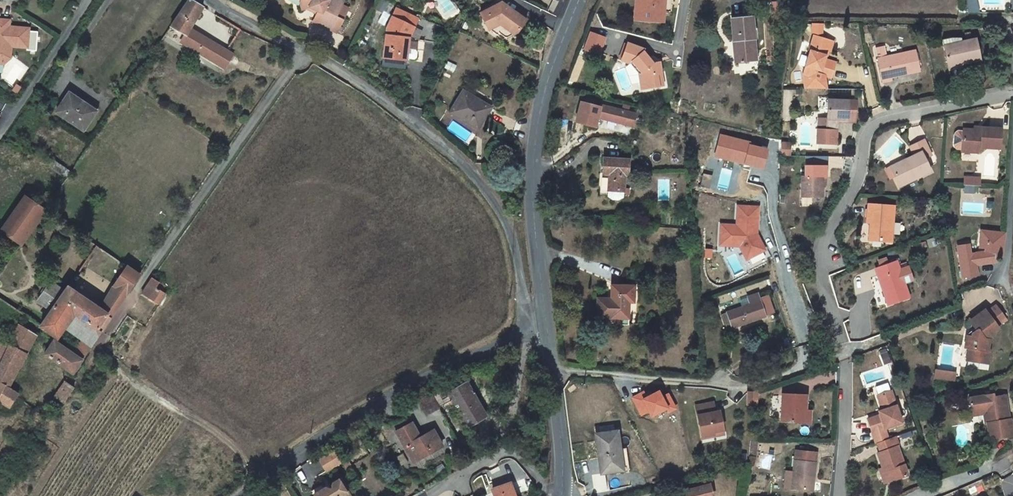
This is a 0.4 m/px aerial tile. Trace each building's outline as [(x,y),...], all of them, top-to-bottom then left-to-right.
[(203,6),(193,0),(189,0),(171,27),(186,35),(186,36),(190,29),(203,6)] [(332,30),(338,18),(342,20),(348,9),(341,6),(343,1),(340,0),(333,0),(332,1),(330,0),(301,0),(300,3),(302,9),(309,7),(318,11),(313,21),(332,30)] [(379,7),(384,10),(390,0),(383,0),(379,7)] [(641,20),(663,22),(665,0),(643,0),(641,20)] [(480,13),(488,28),(501,21),(518,32),(526,20),(502,2),(480,13)] [(387,27),(384,57),(385,57),(405,59),(406,59),(406,58),(409,40),(409,39),(418,19),(396,8),(387,27)] [(752,17),(731,20),(734,41),(735,41),(735,46),(734,46),(736,62),(756,60),(756,55),(756,51),(752,17)] [(338,18),(332,30),(336,33),(342,20),(338,18)] [(0,19),(0,63),(5,63),(11,58),(12,46),(27,48),(28,48),(29,31),(30,28),(9,27),(10,20),(0,19)] [(506,37),(518,32),(501,21),(488,28),(501,37),(503,35),(506,37)] [(813,23),(813,32),(815,32),(823,33),(823,23),(813,23)] [(213,42),(190,29),(186,36),(186,35),(181,42),(205,56),(213,42)] [(177,42),(180,33),(173,30),(169,39),(177,42)] [(28,48),(27,48),(27,50),(37,51),(38,32),(29,31),(28,48)] [(600,54),(605,35),(587,31),(582,50),(600,54)] [(829,51),(832,41),(822,38),(814,36),(811,49),(812,49),(805,74),(806,88),(828,88),(826,80),(824,80),(825,76),(827,77),(832,78),(837,63),(826,60),(829,51)] [(943,40),(944,46),(963,42),(962,38),(952,38),(943,40)] [(411,40),(409,40),(406,58),(414,59),(417,57),(417,51),(416,49),(410,48),(411,40)] [(944,46),(948,65),(960,62),(961,64),(981,60),(976,40),(963,42),(944,46)] [(234,54),(213,42),(205,56),(226,68),(234,54)] [(628,43),(621,60),(630,63),(633,61),(642,72),(639,74),(640,82),(647,81),(648,88),(659,86),(657,75),(661,74),(659,63),(653,63),(643,52),(644,50),(628,43)] [(875,49),(883,83),(891,81),(891,78),(919,71),(915,51),(886,57),(884,47),(875,49)] [(405,59),(385,57),(384,65),(404,68),(405,59)] [(448,61),(445,68),(454,72),(457,65),(448,61)] [(633,61),(630,63),(639,74),(642,72),(633,61)] [(490,108),(463,92),(451,112),(478,129),(490,108)] [(57,112),(83,130),(95,113),(86,106),(87,105),(69,93),(57,112)] [(856,101),(828,100),(827,119),(827,130),(837,130),(837,119),(848,119),(848,110),(856,110),(856,101)] [(600,107),(580,102),(575,122),(595,127),(597,118),(600,107)] [(87,105),(86,106),(95,113),(98,109),(88,103),(87,105)] [(633,126),(636,114),(600,105),(600,107),(597,118),(633,126)] [(855,122),(856,110),(848,110),(848,119),(848,122),(855,122)] [(827,130),(827,119),(818,118),(817,129),(827,130)] [(1000,149),(1001,129),(983,128),(983,130),(975,130),(964,129),(964,131),(962,150),(962,152),(978,153),(982,150),(982,148),(1000,149)] [(827,130),(817,129),(817,143),(836,144),(837,130),(827,130)] [(962,150),(964,131),(958,130),(955,132),(954,135),(953,144),(954,148),(957,150),(962,150)] [(715,154),(745,162),(745,164),(763,168),(767,150),(750,146),(751,143),(720,135),(715,154)] [(892,169),(900,186),(931,171),(925,159),(932,155),(924,140),(910,146),(915,155),(907,159),(908,161),(892,169)] [(790,143),(782,143),(781,155),(790,155),(790,143)] [(745,162),(715,154),(715,156),(745,164),(745,162)] [(806,166),(816,166),(816,156),(806,156),(806,166)] [(816,156),(816,166),(826,166),(826,156),(816,156)] [(604,158),(603,174),(610,174),(612,174),(611,177),(609,177),(609,190),(609,196),(613,199),(619,200),(624,197),(625,175),(628,175),(629,160),(604,158)] [(891,167),(892,169),(908,161),(907,159),(891,167)] [(67,178),(71,172),(53,160),(49,166),(67,178)] [(816,166),(806,166),(806,176),(802,176),(802,196),(822,197),(822,185),(822,177),(826,177),(826,166),(816,166)] [(712,176),(703,174),(700,186),(709,188),(712,176)] [(980,178),(965,177),(964,185),(979,186),(980,178)] [(45,210),(52,200),(45,194),(37,205),(25,196),(1,230),(22,245),(45,210)] [(893,206),(868,205),(867,222),(871,222),(873,222),(872,227),(871,227),(870,240),(891,242),(893,206)] [(723,245),(743,245),(750,258),(768,248),(760,232),(755,232),(755,225),(760,225),(760,206),(739,206),(739,225),(723,224),(723,245)] [(973,237),(961,236),(959,268),(974,269),(975,259),(989,260),(990,256),(996,256),(1002,257),(1004,233),(987,232),(985,249),(985,252),(972,247),(973,237)] [(934,238),(928,240),(930,247),(936,245),(934,238)] [(889,305),(910,298),(897,261),(879,267),(887,289),(884,290),(889,305)] [(127,266),(114,285),(127,294),(140,275),(127,266)] [(876,268),(884,290),(887,289),(879,267),(876,268)] [(877,276),(871,277),(878,307),(883,306),(877,276)] [(142,294),(149,298),(159,282),(152,278),(142,294)] [(51,310),(40,327),(54,336),(57,338),(67,323),(74,314),(76,311),(59,299),(64,292),(51,282),(38,301),(51,310)] [(149,298),(159,304),(166,294),(162,291),(165,286),(159,282),(149,298)] [(114,285),(98,309),(111,318),(127,294),(114,285)] [(634,286),(612,286),(611,318),(628,318),(628,302),(634,302),(634,286)] [(67,288),(64,292),(59,299),(76,311),(74,314),(78,317),(76,320),(80,323),(82,319),(101,332),(111,318),(98,309),(67,288)] [(766,315),(765,314),(760,299),(758,294),(748,297),(750,305),(722,315),(727,329),(766,315)] [(765,314),(773,311),(768,296),(760,299),(765,314)] [(996,306),(987,312),(988,314),(997,327),(1006,321),(996,306)] [(970,320),(972,323),(979,317),(980,319),(988,314),(987,312),(985,310),(970,320)] [(86,337),(71,352),(82,360),(101,332),(82,319),(80,323),(76,320),(78,317),(74,314),(67,323),(86,337)] [(997,327),(988,314),(980,319),(979,317),(972,323),(977,330),(972,333),(972,337),(967,336),(965,347),(969,347),(967,360),(979,362),(980,358),(988,359),(990,351),(988,351),(990,336),(999,330),(997,327)] [(28,351),(36,336),(19,325),(11,341),(9,345),(26,354),(28,351)] [(9,345),(6,343),(0,340),(0,364),(9,345)] [(54,341),(45,354),(73,374),(82,360),(71,352),(55,341),(54,341)] [(26,354),(9,345),(0,364),(0,402),(10,408),(11,406),(19,410),(26,400),(29,395),(19,389),(23,381),(36,355),(28,351),(26,354)] [(936,370),(936,374),(941,374),(941,378),(941,379),(954,380),(955,372),(936,370)] [(444,386),(448,394),(467,383),(462,375),(444,386)] [(74,388),(65,382),(55,397),(64,403),(74,388)] [(448,394),(452,400),(468,427),(486,417),(467,383),(448,394)] [(444,386),(430,394),(438,408),(452,400),(448,394),(444,386)] [(651,395),(647,398),(645,395),(644,392),(633,398),(642,415),(649,411),(652,416),(667,408),(669,412),(676,408),(668,394),(662,397),(659,391),(651,395)] [(902,423),(891,391),(877,395),(882,410),(879,411),(880,415),(868,419),(876,443),(888,439),(884,429),(902,423)] [(426,415),(438,408),(430,394),(418,401),(426,415)] [(807,395),(783,394),(781,421),(805,422),(806,411),(807,395)] [(969,398),(971,412),(988,409),(990,422),(988,422),(988,423),(991,439),(1012,435),(1012,429),(1011,418),(1010,419),(1006,395),(994,397),(986,398),(985,395),(969,398)] [(696,405),(702,436),(714,434),(714,431),(724,429),(720,410),(716,411),(714,402),(696,405)] [(988,409),(971,412),(972,415),(984,413),(986,424),(988,423),(988,422),(990,422),(988,409)] [(412,423),(397,431),(406,448),(410,446),(418,460),(443,446),(433,430),(420,437),(412,423)] [(617,431),(596,434),(600,459),(601,460),(602,460),(603,460),(604,462),(600,463),(602,474),(630,469),(627,448),(620,449),(617,431)] [(897,446),(894,437),(877,443),(881,452),(878,453),(883,468),(888,482),(907,475),(897,446)] [(410,446),(406,448),(414,463),(418,460),(410,446)] [(817,452),(796,451),(794,472),(793,489),(813,491),(817,452)] [(332,452),(319,459),(326,471),(339,464),(332,452)] [(442,463),(431,470),(434,476),(445,469),(442,463)] [(888,482),(883,468),(880,470),(884,483),(888,482)] [(785,488),(793,489),(794,472),(786,471),(785,488)] [(346,493),(338,480),(333,483),(332,486),(332,487),(330,489),(326,488),(315,495),(316,495),(341,495),(346,493)] [(492,490),(495,495),(515,495),(510,484),(492,490)] [(685,490),(687,495),(713,495),(710,484),(685,490)]
